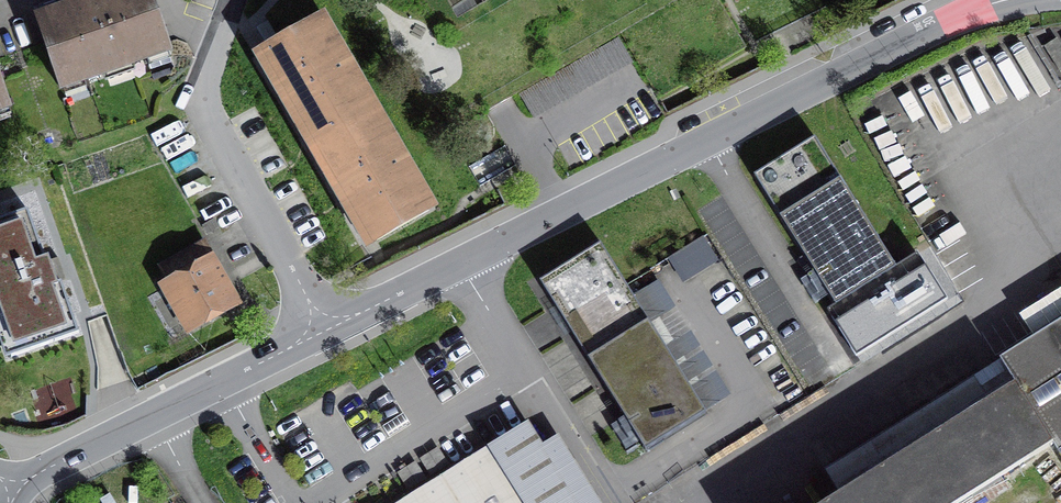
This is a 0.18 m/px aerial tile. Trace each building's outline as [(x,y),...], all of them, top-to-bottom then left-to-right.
[(37,19),(61,88),(169,50),(152,0),(91,0),(37,19)] [(261,51),(317,147),(377,112),(321,16),(261,51)] [(1044,47),(1060,72),(1060,44),(1057,38),(1044,47)] [(9,106),(0,79),(0,109),(9,106)] [(433,208),(377,112),(317,147),(374,242),(433,208)] [(814,137),(754,175),(835,306),(896,268),(814,137)] [(11,355),(79,331),(62,282),(57,283),(48,257),(44,258),(27,210),(0,220),(0,322),(11,355)] [(684,275),(720,253),(705,230),(669,252),(684,275)] [(600,243),(540,281),(645,450),(706,412),(600,243)] [(173,283),(168,286),(191,327),(232,304),(200,246),(164,266),(173,283)] [(825,502),(960,502),(1055,444),(1060,454),(1060,321),(1000,359),(1006,369),(980,385),(974,376),(825,469),(840,494),(825,502)] [(526,426),(403,502),(574,502),(526,426)]
